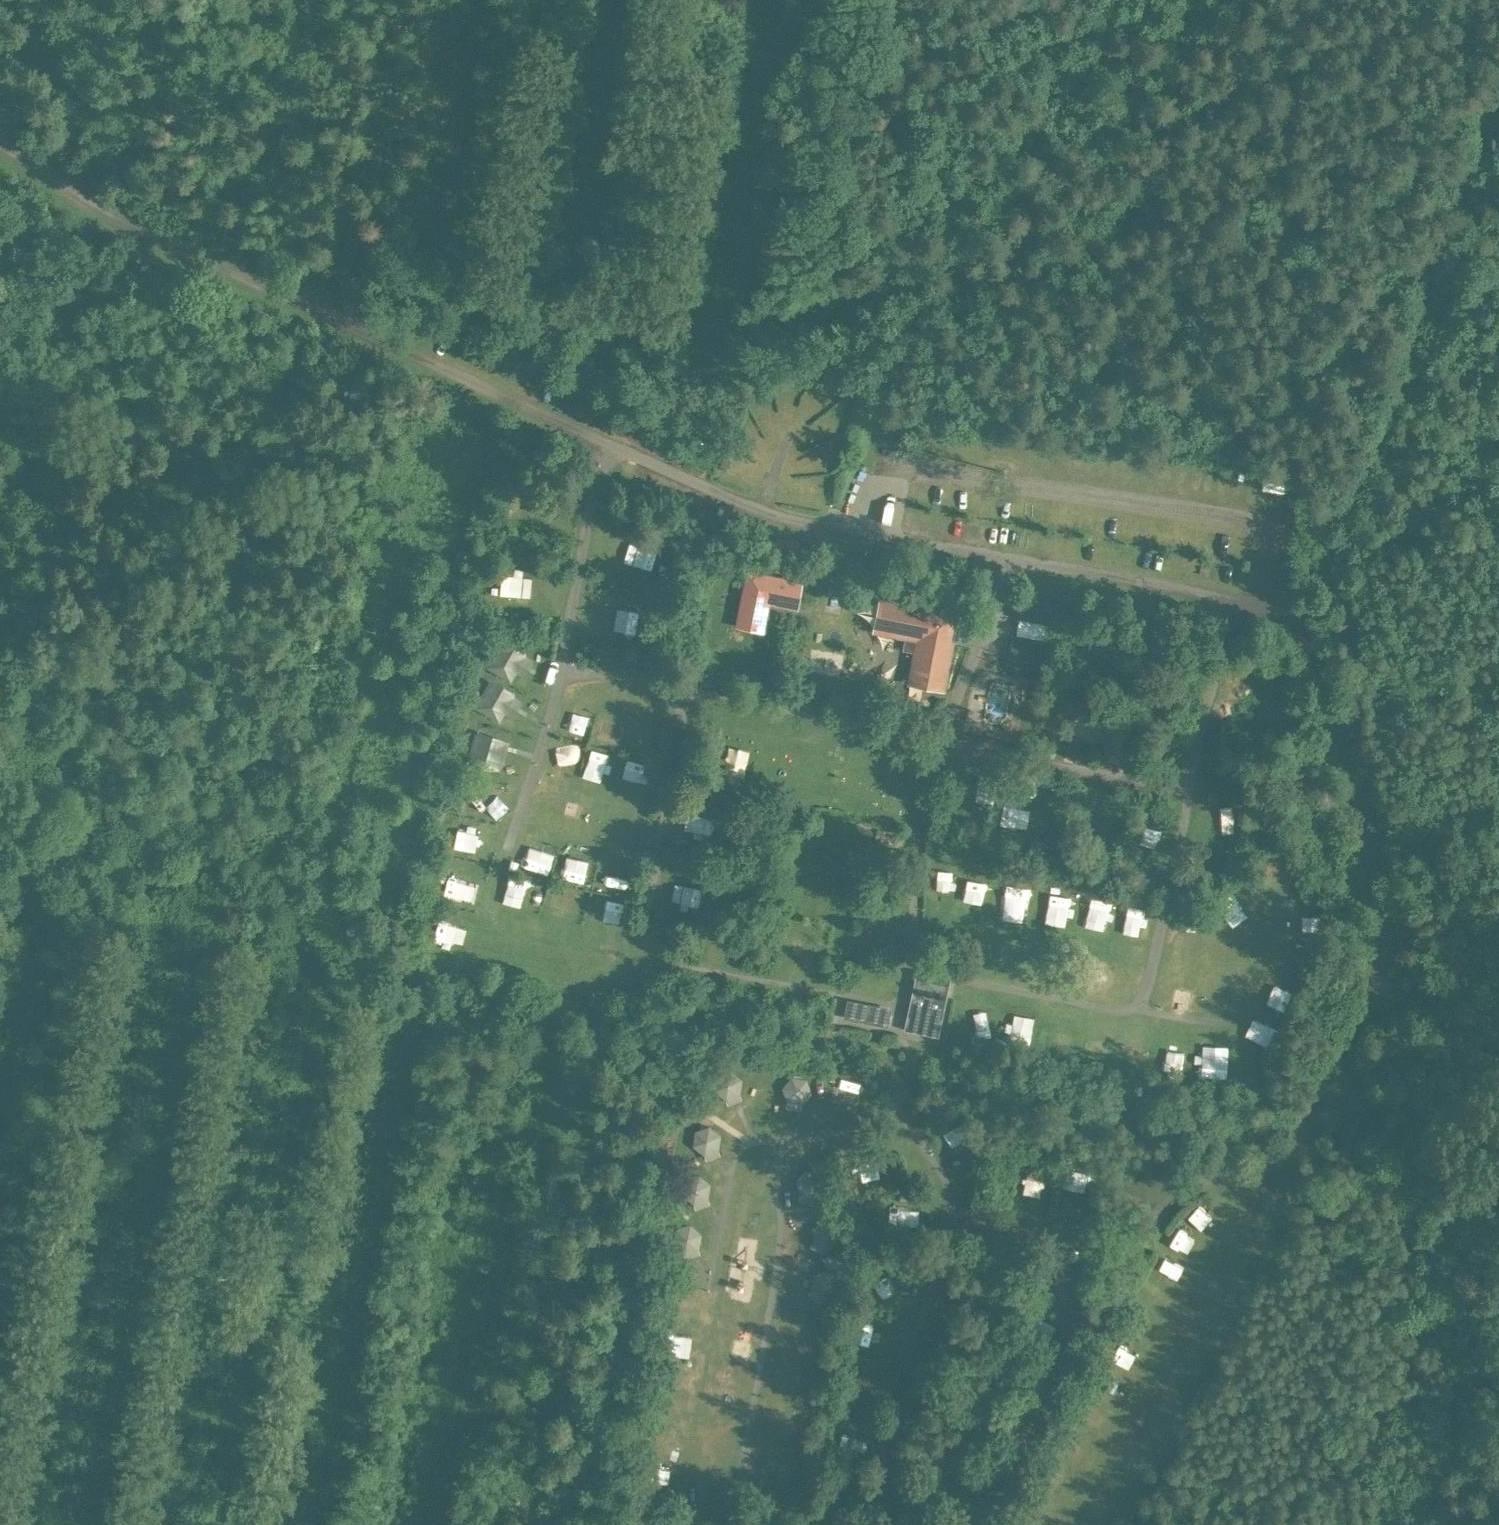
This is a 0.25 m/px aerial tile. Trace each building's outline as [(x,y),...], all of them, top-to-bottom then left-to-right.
[(769,603),(797,609),(802,581),(747,570),(736,626),(764,631),(769,603)] [(880,596),(873,632),(916,640),(907,684),(943,691),(959,612),(880,596)] [(1062,608),(1021,600),(1017,619),(1059,627),(1062,608)] [(1014,637),(1010,655),(1052,663),(1055,645),(1014,637)] [(513,652),(514,665),(544,663),(543,650),(513,652)] [(579,738),(595,744),(599,733),(583,727),(579,738)] [(516,730),(499,737),(504,750),(521,742),(516,730)] [(493,774),(511,775),(512,763),(493,761),(493,774)] [(648,779),(647,796),(657,797),(659,780),(648,779)] [(918,974),(907,1027),(935,1033),(946,980),(918,974)] [(890,1011),(846,1003),(843,1015),(887,1023),(890,1011)] [(811,1089),(833,1084),(827,1059),(805,1064),(811,1089)] [(889,1303),(883,1318),(897,1324),(904,1310),(889,1303)]
